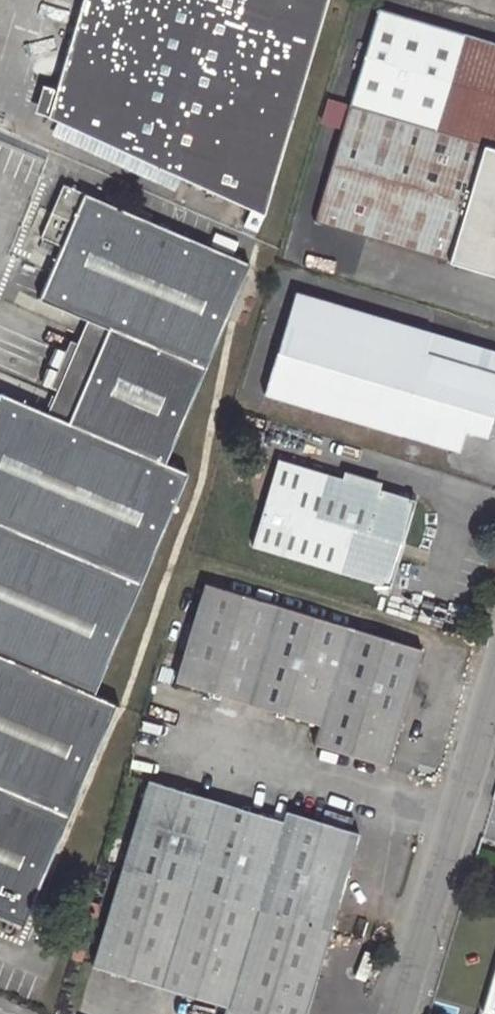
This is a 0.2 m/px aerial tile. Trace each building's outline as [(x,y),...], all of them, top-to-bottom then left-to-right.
[(326,0),(78,0),(44,114),(262,215),(326,0)] [(376,8),(312,222),(494,277),(494,44),(376,8)] [(186,473),(163,462),(248,264),(81,193),(37,300),(83,320),(103,329),(64,421),(44,412),(0,393),(0,917),(18,925),(115,704),(92,693),(186,473)] [(459,452),(465,431),(484,438),(494,401),(494,353),(291,291),(261,393),(459,452)] [(83,320),(44,412),(64,421),(103,329),(83,320)] [(250,545),(388,586),(414,499),(379,488),(380,482),(339,470),(337,477),(276,459),(250,545)] [(171,680),(316,723),(310,742),(385,765),(421,648),(201,583),(171,680)] [(146,778),(89,965),(223,1007),(221,1013),(303,1013),(357,832),(282,809),(279,817),(146,778)] [(480,1013),(486,1013),(494,1013),(494,961),(480,1013)]
